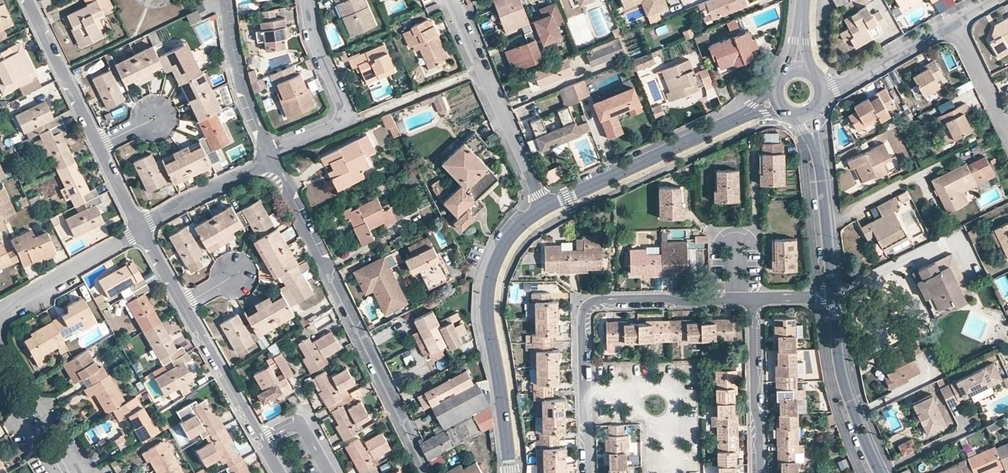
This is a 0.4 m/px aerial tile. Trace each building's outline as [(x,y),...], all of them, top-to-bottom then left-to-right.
[(13,24),(0,0),(0,30),(13,24)] [(84,44),(103,34),(99,27),(102,26),(99,18),(104,15),(102,11),(111,7),(108,0),(84,0),(86,4),(67,13),(73,27),(75,25),(84,44)] [(349,36),(375,26),(365,0),(335,0),(336,3),(340,2),(345,15),(341,16),(349,36)] [(506,31),(529,22),(520,0),(494,0),(506,31)] [(642,0),(648,14),(656,11),(652,0),(643,0),(642,0)] [(656,11),(659,9),(669,6),(666,0),(652,0),(656,11)] [(743,0),(710,0),(704,2),(708,15),(710,20),(745,6),(743,0)] [(900,9),(915,0),(895,0),(900,9)] [(566,21),(558,1),(540,8),(543,16),(529,22),(532,30),(525,33),(528,41),(535,38),(538,45),(562,36),(557,24),(566,21)] [(336,3),(341,16),(345,15),(340,2),(336,3)] [(699,12),(706,9),(704,2),(697,5),(699,12)] [(845,31),(855,48),(871,39),(868,31),(878,25),(880,30),(887,26),(878,10),(871,14),(866,6),(843,19),(848,27),(845,31)] [(186,13),(190,23),(201,17),(196,8),(186,13)] [(656,11),(648,14),(650,20),(662,16),(659,9),(656,11)] [(999,58),(1007,52),(1007,16),(994,25),(991,33),(994,39),(990,42),(999,58)] [(262,40),(263,50),(283,47),(282,38),(285,37),(284,26),(285,26),(284,17),(258,20),(259,29),(254,30),(256,41),(262,40)] [(419,50),(428,70),(445,62),(444,60),(448,58),(432,21),(426,20),(410,27),(411,30),(402,34),(409,48),(413,46),(415,52),(419,50)] [(670,24),(655,28),(657,37),(672,33),(670,24)] [(75,25),(73,27),(81,45),(84,44),(75,25)] [(880,30),(878,25),(868,31),(871,39),(882,32),(880,30)] [(683,33),(687,41),(694,37),(690,29),(683,33)] [(708,47),(713,58),(716,57),(719,67),(732,62),(733,65),(753,57),(749,48),(746,40),(750,38),(747,31),(708,47)] [(171,67),(179,82),(197,73),(182,43),(177,45),(172,34),(152,43),(162,64),(165,70),(171,67)] [(750,38),(746,40),(749,48),(757,46),(753,37),(750,38)] [(538,45),(535,38),(528,41),(514,47),(521,66),(543,57),(538,45)] [(624,52),(619,40),(611,44),(611,45),(587,54),(591,65),(615,55),(624,52)] [(2,94),(18,86),(22,95),(40,86),(36,78),(31,80),(27,72),(32,70),(33,69),(19,41),(6,47),(7,48),(0,51),(0,90),(2,94)] [(134,52),(146,78),(153,75),(151,70),(162,64),(152,43),(134,52)] [(361,73),(364,80),(376,75),(378,79),(395,72),(383,46),(348,61),(351,70),(355,68),(358,67),(361,73)] [(521,66),(514,47),(507,50),(514,68),(521,66)] [(115,63),(115,62),(110,51),(104,54),(109,66),(115,63)] [(122,78),(125,83),(136,77),(139,82),(146,78),(134,52),(115,62),(115,63),(122,78)] [(655,62),(651,53),(648,54),(633,61),(637,70),(655,62)] [(533,69),(539,83),(549,78),(550,81),(572,73),(565,57),(533,69)] [(716,57),(713,58),(717,67),(718,69),(719,71),(720,71),(722,72),(723,72),(734,68),(733,65),(732,62),(719,67),(716,57)] [(309,59),(304,61),(307,71),(313,69),(309,59)] [(663,70),(671,91),(673,90),(676,97),(699,89),(693,74),(688,60),(663,70)] [(913,76),(923,95),(939,86),(936,80),(943,76),(933,60),(926,64),(928,67),(922,71),(913,76)] [(92,78),(106,107),(124,99),(116,80),(122,78),(115,63),(109,66),(108,66),(109,69),(92,78)] [(284,97),(290,115),(312,108),(306,89),(304,89),(299,74),(296,75),(292,66),(269,74),(272,83),(276,82),(278,91),(281,98),(284,97)] [(704,82),(706,88),(714,85),(707,69),(700,72),(704,82)] [(32,70),(27,72),(31,80),(36,78),(37,77),(32,70)] [(178,83),(187,101),(212,89),(202,70),(197,73),(179,82),(178,83)] [(704,82),(700,72),(693,74),(698,84),(704,82)] [(364,80),(366,84),(378,79),(376,75),(364,80)] [(262,76),(250,80),(253,90),(265,86),(262,76)] [(574,84),(580,99),(589,95),(583,81),(574,84)] [(574,84),(560,90),(565,101),(570,102),(580,99),(574,84)] [(595,104),(606,131),(608,133),(610,134),(612,135),(615,135),(617,134),(618,133),(620,131),(621,129),(621,128),(620,126),(615,112),(629,107),(630,108),(632,110),(634,110),(635,110),(637,109),(638,107),(639,105),(639,104),(639,102),(633,88),(595,104)] [(187,101),(196,120),(216,110),(221,108),(212,89),(187,101)] [(848,116),(857,130),(878,117),(880,120),(889,115),(887,111),(895,107),(885,89),(876,94),(878,96),(869,102),(868,99),(853,107),(856,112),(848,116)] [(671,91),(666,93),(669,101),(676,97),(673,90),(671,91)] [(421,101),(423,105),(434,101),(438,111),(439,112),(441,113),(442,113),(444,113),(445,112),(446,112),(447,110),(447,108),(447,107),(441,93),(421,101)] [(278,100),(283,117),(290,115),(284,97),(281,98),(278,100)] [(14,114),(23,133),(25,132),(28,138),(38,133),(61,122),(58,115),(52,117),(43,100),(14,114)] [(661,104),(652,108),(653,112),(663,108),(661,104)] [(938,124),(947,142),(970,131),(967,125),(971,123),(962,105),(947,112),(950,119),(938,124)] [(530,122),(539,142),(543,141),(545,148),(580,134),(591,129),(588,120),(576,125),(576,124),(577,124),(576,120),(574,120),(568,106),(558,110),(564,125),(547,132),(541,117),(530,122)] [(653,112),(656,117),(665,113),(663,108),(653,112)] [(216,110),(196,120),(204,135),(199,137),(210,162),(220,158),(215,147),(230,141),(216,110)] [(396,125),(391,113),(382,117),(388,129),(390,128),(396,125)] [(33,143),(41,160),(49,157),(56,170),(74,161),(61,136),(59,131),(64,129),(65,128),(61,122),(38,133),(41,140),(33,143)] [(390,128),(394,137),(401,134),(396,125),(390,128)] [(495,161),(492,158),(485,164),(476,154),(486,145),(475,133),(444,162),(463,184),(453,193),(443,202),(452,211),(454,210),(459,214),(457,216),(452,221),(461,229),(474,216),(465,206),(476,196),(496,176),(493,173),(496,171),(490,165),(495,161)] [(332,178),(338,189),(364,176),(361,169),(370,165),(365,155),(374,151),(366,135),(321,157),(325,165),(330,162),(334,169),(337,175),(332,178)] [(180,148),(192,174),(212,165),(210,162),(199,137),(198,137),(200,144),(190,149),(187,144),(180,148)] [(532,153),(539,151),(535,140),(528,142),(532,153)] [(760,163),(761,184),(784,183),(783,152),(781,152),(781,143),(762,143),(763,163),(760,163)] [(856,167),(863,181),(875,175),(876,176),(886,172),(881,162),(890,158),(883,143),(848,161),(852,169),(856,167)] [(7,150),(11,159),(25,153),(21,144),(7,150)] [(173,181),(173,182),(192,174),(180,148),(173,151),(175,156),(165,161),(163,157),(162,157),(173,181)] [(132,161),(147,191),(165,183),(166,185),(173,181),(162,157),(155,160),(151,152),(132,161)] [(932,180),(948,212),(964,204),(958,190),(985,177),(992,173),(985,157),(966,166),(965,163),(932,180)] [(56,170),(64,186),(58,188),(64,200),(69,198),(73,206),(76,205),(97,194),(94,187),(88,190),(74,161),(56,170)] [(13,166),(19,179),(24,176),(21,170),(19,170),(17,164),(13,166)] [(563,167),(561,164),(544,171),(549,183),(562,177),(563,167)] [(334,169),(328,172),(331,178),(332,178),(337,175),(334,169)] [(715,189),(715,201),(738,200),(737,170),(717,170),(718,189),(715,189)] [(985,177),(958,190),(964,204),(967,202),(963,192),(987,180),(985,177)] [(433,187),(439,197),(446,192),(439,180),(433,184),(434,186),(433,187)] [(660,187),(660,218),(684,217),(683,206),(681,206),(680,186),(660,187)] [(904,188),(896,194),(901,202),(909,196),(904,188)] [(1,219),(13,214),(3,189),(0,191),(0,220),(1,219)] [(27,199),(30,206),(40,201),(38,194),(27,199)] [(64,218),(73,237),(103,222),(94,204),(101,202),(97,194),(76,205),(79,211),(64,218)] [(476,196),(465,206),(473,213),(483,203),(476,196)] [(354,226),(363,243),(374,238),(369,228),(384,220),(386,225),(396,220),(390,207),(384,210),(377,198),(351,211),(358,225),(354,226)] [(875,235),(883,251),(907,238),(893,210),(899,207),(895,198),(876,207),(881,216),(860,227),(867,239),(875,235)] [(244,227),(250,223),(253,221),(262,236),(268,232),(275,228),(258,199),(236,213),(242,223),(244,227)] [(214,215),(227,239),(234,235),(231,230),(242,223),(236,213),(232,205),(214,215)] [(349,208),(342,211),(346,221),(350,219),(354,226),(358,225),(351,211),(349,208)] [(203,239),(207,245),(217,239),(220,244),(227,239),(214,215),(195,226),(203,239)] [(262,236),(253,221),(250,223),(258,238),(262,236)] [(186,264),(191,272),(202,265),(198,258),(203,255),(196,243),(203,239),(195,226),(193,222),(170,236),(178,250),(181,248),(190,262),(186,264)] [(1007,257),(1007,222),(994,229),(1007,257)] [(260,251),(264,259),(288,245),(277,227),(275,228),(268,232),(262,236),(258,238),(265,249),(260,251)] [(293,228),(282,232),(286,241),(297,237),(293,228)] [(967,231),(973,242),(979,239),(974,228),(967,231)] [(19,260),(23,268),(32,264),(31,261),(41,256),(42,259),(43,260),(55,254),(45,233),(34,238),(31,231),(11,241),(15,251),(19,260)] [(408,246),(413,255),(432,245),(427,236),(408,246)] [(583,236),(583,239),(584,239),(583,250),(573,250),(573,272),(588,271),(588,268),(602,267),(601,236),(583,236)] [(583,239),(572,239),(573,241),(573,250),(583,250),(584,239),(583,239)] [(772,259),(773,271),(795,270),(795,239),(775,239),(776,259),(772,259)] [(573,241),(545,241),(545,246),(561,246),(561,250),(573,250),(573,241)] [(660,253),(661,275),(674,275),(674,272),(687,271),(686,242),(668,242),(668,253),(660,253)] [(668,242),(660,242),(660,246),(660,253),(668,253),(668,242)] [(273,263),(279,274),(283,271),(298,263),(288,245),(264,259),(269,266),(273,263)] [(419,268),(429,288),(449,277),(432,245),(413,255),(406,258),(413,271),(419,268)] [(545,246),(545,269),(558,269),(558,272),(573,272),(573,250),(561,250),(561,246),(545,246)] [(181,248),(178,250),(186,264),(190,262),(181,248)] [(630,249),(630,273),(644,273),(644,275),(661,275),(660,253),(647,253),(647,249),(630,249)] [(397,250),(392,252),(398,263),(402,261),(397,250)] [(6,261),(8,265),(19,260),(15,251),(4,256),(6,261)] [(408,302),(391,267),(398,263),(392,252),(376,261),(374,268),(369,270),(366,265),(358,269),(356,274),(361,284),(371,280),(382,284),(386,290),(376,295),(385,313),(408,302)] [(374,268),(376,261),(366,265),(369,270),(374,268)] [(98,281),(107,297),(128,285),(131,292),(145,284),(132,262),(98,281)] [(919,269),(923,279),(917,281),(922,290),(928,287),(938,308),(953,300),(955,306),(965,302),(961,293),(959,290),(948,266),(938,271),(934,262),(919,269)] [(283,295),(290,306),(313,293),(296,264),(283,271),(291,286),(281,292),(283,295)] [(919,269),(913,272),(917,281),(923,279),(919,269)] [(283,271),(279,274),(288,288),(291,286),(283,271)] [(382,284),(371,280),(361,284),(366,293),(374,289),(376,295),(386,290),(382,284)] [(122,297),(142,331),(159,321),(151,307),(147,309),(139,296),(143,294),(148,290),(145,284),(131,292),(122,297)] [(959,290),(961,293),(965,301),(971,298),(966,286),(959,290)] [(928,287),(922,290),(935,316),(955,306),(953,300),(938,308),(928,287)] [(536,302),(536,318),(557,317),(557,309),(558,309),(558,301),(551,301),(550,292),(531,293),(532,302),(536,302)] [(94,299),(100,310),(107,306),(100,295),(94,299)] [(262,300),(276,324),(294,314),(290,306),(283,295),(273,301),(270,296),(262,300)] [(51,321),(60,337),(70,332),(66,326),(75,321),(79,327),(80,330),(94,321),(81,298),(67,306),(66,313),(51,321)] [(251,323),(258,334),(276,324),(262,300),(255,304),(258,309),(247,315),(251,323)] [(536,318),(536,302),(532,302),(528,302),(529,318),(536,318)] [(321,304),(308,310),(311,317),(324,311),(321,304)] [(420,328),(432,352),(440,347),(449,343),(451,347),(461,341),(451,321),(440,327),(432,311),(415,320),(420,328)] [(221,324),(237,352),(260,338),(258,334),(251,323),(245,327),(238,314),(221,324)] [(526,335),(527,342),(552,342),(552,334),(559,333),(559,325),(557,325),(557,317),(536,318),(536,333),(532,333),(533,335),(526,335)] [(778,342),(778,350),(796,349),(796,336),(795,325),(795,318),(775,318),(775,335),(778,335),(778,342)] [(700,323),(701,340),(716,340),(716,337),(725,337),(725,339),(732,339),(732,319),(716,319),(716,322),(709,322),(700,323)] [(669,321),(670,341),(677,340),(677,344),(687,344),(687,340),(701,340),(700,323),(692,323),(686,323),(686,320),(669,321)] [(23,341),(37,366),(47,360),(44,355),(57,347),(61,354),(68,350),(60,337),(51,321),(33,332),(35,335),(31,337),(23,341)] [(66,326),(70,332),(79,327),(75,321),(66,326)] [(142,331),(162,366),(170,361),(184,352),(181,346),(175,349),(171,352),(163,337),(167,335),(159,321),(142,331)] [(638,324),(638,341),(670,341),(669,321),(652,321),(652,324),(646,324),(638,324)] [(638,324),(629,324),(629,325),(623,324),(623,322),(606,322),(606,342),(615,342),(615,339),(623,339),(624,342),(638,341),(638,324)] [(804,336),(803,325),(795,325),(796,336),(804,336)] [(428,353),(432,352),(420,328),(412,333),(424,356),(428,353)] [(307,365),(311,372),(328,362),(324,355),(340,346),(331,331),(311,343),(307,337),(299,342),(306,355),(311,363),(307,365)] [(921,348),(916,337),(905,342),(909,348),(897,354),(898,356),(893,358),(892,356),(880,361),(887,375),(884,377),(889,389),(909,380),(907,377),(921,370),(912,353),(921,348)] [(531,350),(537,350),(537,366),(558,366),(558,358),(559,358),(559,349),(552,350),(552,342),(527,342),(527,350),(531,350)] [(432,352),(428,353),(432,360),(444,354),(440,347),(432,352)] [(776,364),(776,382),(796,381),(796,374),(796,362),(796,349),(778,350),(779,358),(779,364),(776,364)] [(89,374),(94,383),(107,375),(101,367),(97,369),(86,350),(72,358),(62,364),(69,376),(76,372),(80,379),(86,376),(89,374)] [(154,378),(163,394),(177,386),(181,394),(189,390),(184,382),(191,378),(183,363),(188,359),(184,352),(170,361),(174,367),(154,378)] [(279,365),(285,376),(291,372),(280,353),(273,356),(279,365)] [(306,355),(302,357),(307,365),(311,363),(306,355)] [(258,392),(263,401),(276,394),(284,390),(286,394),(293,390),(285,376),(279,365),(272,369),(269,364),(254,372),(261,385),(267,383),(268,386),(258,392)] [(1001,381),(993,364),(940,390),(948,407),(958,402),(957,399),(990,383),(992,385),(1001,381)] [(534,383),(534,391),(553,391),(553,383),(560,383),(560,374),(558,374),(558,366),(537,366),(537,383),(534,383)] [(323,399),(327,406),(345,396),(341,388),(354,381),(346,367),(328,376),(325,371),(315,377),(322,389),(327,397),(323,399)] [(717,387),(717,402),(734,401),(734,395),(734,386),(737,386),(736,369),(717,370),(717,378),(712,378),(712,387),(717,387)] [(432,405),(445,430),(461,421),(462,420),(449,395),(473,383),(466,370),(425,392),(432,405)] [(69,376),(73,383),(80,379),(76,372),(69,376)] [(93,395),(105,414),(111,411),(124,403),(107,375),(94,383),(91,385),(83,390),(88,398),(93,395)] [(461,421),(469,437),(488,426),(493,424),(490,405),(476,381),(473,383),(449,395),(462,420),(461,421)] [(780,404),(780,413),(797,412),(797,399),(804,399),(803,388),(797,388),(796,381),(776,382),(777,398),(779,398),(780,404)] [(284,390),(276,394),(279,398),(286,394),(284,390)] [(542,399),(542,416),(564,415),(563,407),(565,407),(565,398),(553,398),(553,391),(534,391),(534,399),(542,399)] [(425,392),(418,396),(424,409),(432,405),(425,392)] [(345,396),(327,406),(330,411),(332,409),(342,404),(351,398),(349,394),(345,396)] [(920,413),(929,430),(944,423),(931,395),(913,403),(918,413),(918,414),(920,413)] [(132,429),(140,442),(158,431),(150,418),(148,419),(135,396),(124,403),(111,411),(118,421),(123,419),(127,416),(134,428),(132,429)] [(194,415),(180,423),(187,437),(198,431),(202,438),(209,433),(222,426),(218,418),(214,421),(210,414),(203,401),(198,404),(196,401),(188,405),(194,415)] [(340,433),(343,439),(362,429),(363,428),(359,421),(369,416),(361,401),(345,410),(342,404),(332,409),(343,431),(340,433)] [(718,425),(718,433),(738,433),(738,417),(735,417),(735,409),(734,401),(717,402),(718,417),(721,417),(721,425),(718,425)] [(778,427),(778,444),(798,444),(798,434),(795,434),(794,427),(797,427),(797,412),(780,413),(780,422),(780,427),(778,427)] [(929,430),(920,413),(918,414),(918,413),(916,414),(925,432),(929,430)] [(540,432),(540,440),(558,440),(558,431),(566,431),(566,422),(564,422),(564,415),(542,416),(535,416),(536,432),(540,432)] [(123,419),(130,430),(132,429),(134,428),(127,416),(123,419)] [(419,440),(429,459),(469,437),(461,421),(445,430),(424,442),(422,438),(419,440)] [(339,423),(335,425),(340,433),(343,431),(339,423)] [(374,428),(372,423),(363,428),(362,429),(365,434),(374,428)] [(683,435),(698,434),(698,423),(683,424),(683,435)] [(623,435),(623,425),(609,425),(609,436),(623,435)] [(213,440),(225,461),(234,456),(238,453),(231,441),(232,440),(233,437),(231,433),(228,432),(226,433),(222,426),(209,433),(213,440)] [(356,456),(361,464),(357,466),(361,472),(374,465),(370,458),(373,456),(390,447),(382,432),(365,441),(368,446),(364,448),(358,438),(349,443),(356,456)] [(718,433),(719,465),(736,464),(735,457),(735,450),(738,450),(738,433),(718,433)] [(126,440),(122,434),(116,436),(117,438),(112,441),(115,446),(126,440)] [(609,459),(610,467),(626,466),(626,453),(628,453),(628,442),(626,442),(626,435),(623,435),(609,436),(606,436),(606,452),(609,451),(609,459)] [(903,455),(916,449),(911,439),(898,446),(903,455)] [(225,461),(213,440),(209,443),(217,456),(221,463),(225,461)] [(544,463),(544,464),(565,463),(565,456),(566,456),(566,447),(559,447),(558,440),(540,440),(540,448),(543,448),(544,463)] [(163,441),(141,454),(146,462),(149,461),(154,472),(155,472),(182,472),(163,441)] [(196,451),(204,464),(217,456),(209,443),(196,451)] [(778,444),(778,460),(781,460),(781,467),(781,472),(798,472),(798,462),(803,462),(803,452),(804,452),(804,444),(798,444),(778,444)] [(995,449),(1003,467),(1006,472),(1007,472),(1007,444),(995,449)] [(1003,467),(995,449),(994,447),(966,458),(969,465),(973,472),(989,472),(1003,467)] [(225,461),(228,466),(237,460),(234,456),(225,461)] [(356,456),(352,458),(357,466),(361,464),(356,456)] [(844,456),(837,459),(840,466),(847,463),(844,456)] [(6,472),(7,472),(9,472),(4,464),(0,457),(0,464),(6,472)] [(232,472),(244,472),(241,468),(245,466),(241,458),(237,460),(228,466),(232,472)] [(966,458),(958,462),(959,464),(961,469),(969,465),(966,458)] [(448,472),(481,472),(475,463),(463,469),(461,465),(447,472),(448,472)] [(567,471),(565,472),(565,463),(544,464),(544,465),(537,465),(537,472),(567,472),(567,471)] [(736,472),(736,464),(719,465),(719,472),(736,472)] [(969,465),(961,469),(959,464),(938,472),(973,472),(969,465)]
